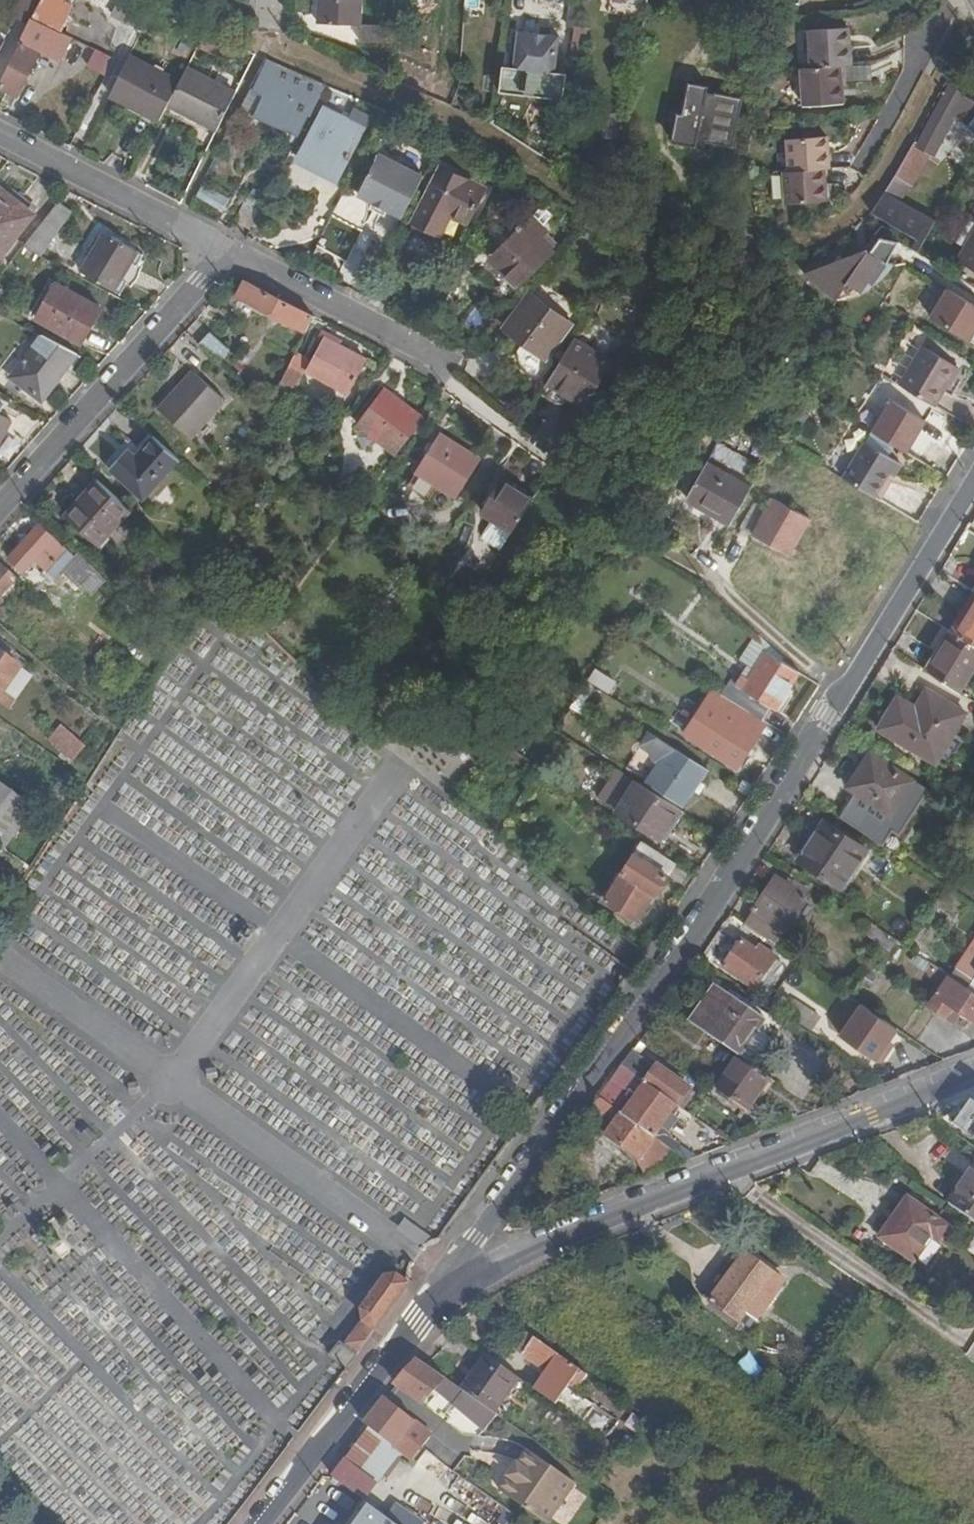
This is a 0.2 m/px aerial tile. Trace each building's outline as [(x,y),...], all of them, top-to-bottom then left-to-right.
[(41,0),(22,0),(14,16),(29,24),(41,0)] [(62,32),(75,5),(67,0),(44,0),(35,18),(62,32)] [(359,25),(360,0),(321,0),(320,24),(359,25)] [(144,30),(152,15),(122,1),(114,15),(144,30)] [(23,37),(10,61),(12,62),(0,87),(19,96),(42,52),(61,61),(73,38),(62,32),(35,18),(25,37),(23,37)] [(362,41),(390,41),(390,26),(362,25),(362,41)] [(576,26),(571,54),(583,56),(588,27),(576,26)] [(807,106),(845,103),(842,66),(852,66),(850,28),(812,31),(815,68),(805,68),(807,106)] [(559,42),(547,40),(531,38),(519,36),(513,76),(554,82),(559,42)] [(107,76),(116,59),(97,50),(89,66),(107,76)] [(111,94),(162,120),(167,111),(171,104),(181,82),(131,56),(111,94)] [(299,134),(324,86),(266,60),(253,88),(264,93),(254,114),(299,134)] [(207,123),(219,129),(237,93),(188,68),(181,82),(171,104),(207,123)] [(700,137),(736,143),(744,100),(712,93),(713,88),(688,83),(683,111),(676,110),(671,137),(699,143),(700,137)] [(918,145),(927,150),(933,154),(951,120),(962,125),(973,104),(949,90),(918,145)] [(203,130),(207,123),(171,104),(167,111),(203,130)] [(339,179),(371,117),(357,110),(351,121),(326,108),(300,159),(339,179)] [(788,204),(826,202),(824,169),(829,169),(827,137),(789,140),(790,172),(786,172),(788,204)] [(918,145),(915,143),(888,187),(896,191),(904,178),(910,181),(927,150),(918,145)] [(391,207),(405,215),(427,173),(382,151),(361,193),(377,200),(391,207)] [(486,186),(444,166),(428,200),(418,219),(441,232),(451,211),(469,220),(486,186)] [(0,188),(0,255),(2,257),(34,215),(0,188)] [(877,204),(872,213),(917,239),(913,247),(915,249),(918,251),(935,224),(884,194),(877,204)] [(238,220),(254,229),(266,205),(250,197),(238,220)] [(388,213),(391,207),(377,200),(374,206),(388,213)] [(74,213),(59,201),(24,247),(43,257),(74,213)] [(523,286),(555,253),(543,242),(550,235),(533,218),(495,258),(523,286)] [(441,232),(418,219),(416,224),(439,236),(441,232)] [(81,272),(121,296),(145,256),(105,232),(81,272)] [(318,256),(355,276),(368,252),(331,232),(318,256)] [(870,254),(863,249),(849,256),(843,253),(838,261),(809,275),(839,300),(855,277),(871,288),(880,280),(886,275),(894,264),(890,261),(901,241),(886,235),(878,245),(870,254)] [(960,259),(973,268),(973,236),(960,259)] [(878,245),(863,249),(870,254),(878,245)] [(314,315),(246,280),(237,297),(306,332),(314,315)] [(37,319),(82,344),(101,309),(56,285),(37,319)] [(973,333),(973,300),(952,287),(935,314),(972,337),(973,333)] [(548,358),(573,325),(532,295),(507,328),(548,358)] [(468,322),(486,335),(504,310),(487,297),(468,322)] [(212,332),(201,345),(219,362),(231,348),(212,332)] [(43,401),(78,356),(42,336),(12,376),(43,401)] [(349,392),(367,358),(326,338),(309,371),(349,392)] [(577,339),(550,380),(588,404),(613,362),(577,339)] [(912,360),(951,381),(959,368),(921,346),(912,360)] [(308,360),(296,354),(290,366),(274,400),(286,406),(308,360)] [(947,389),(951,381),(912,360),(896,388),(931,408),(944,387),(947,389)] [(191,439),(225,401),(194,372),(160,410),(191,439)] [(399,455),(424,419),(384,390),(358,425),(399,455)] [(873,440),(908,460),(927,427),(892,407),(873,440)] [(12,423),(0,416),(0,444),(12,423)] [(482,461),(441,434),(418,472),(459,498),(482,461)] [(179,459),(155,436),(139,454),(136,458),(127,450),(110,470),(143,500),(179,459)] [(876,495),(896,459),(862,440),(842,476),(876,495)] [(136,458),(139,454),(131,447),(127,450),(136,458)] [(709,463),(688,500),(732,525),(753,488),(709,463)] [(132,511),(99,480),(87,493),(90,495),(70,518),(101,545),(132,511)] [(514,531),(534,500),(505,482),(485,513),(493,518),(512,530),(514,531)] [(90,495),(87,493),(67,516),(70,518),(90,495)] [(776,538),(794,549),(810,519),(774,500),(768,511),(755,504),(741,529),(772,545),(776,538)] [(512,530),(493,518),(481,537),(500,549),(512,530)] [(74,556),(40,525),(11,558),(25,571),(36,559),(56,576),(68,562),(89,581),(97,572),(77,553),(74,556)] [(17,580),(2,566),(0,568),(0,599),(17,580)] [(952,631),(963,638),(973,622),(970,618),(973,611),(973,595),(952,631)] [(963,638),(973,645),(973,611),(970,618),(973,622),(963,638)] [(952,631),(927,671),(960,692),(973,670),(973,645),(963,638),(952,631)] [(773,647),(758,633),(743,659),(748,663),(742,673),(746,675),(750,679),(769,653),(773,647)] [(769,653),(783,662),(785,658),(773,647),(769,653)] [(11,708),(16,701),(3,691),(21,667),(0,651),(0,700),(11,708)] [(776,712),(801,673),(783,662),(769,653),(750,679),(746,675),(738,687),(732,682),(724,696),(764,721),(772,709),(776,712)] [(3,691),(16,701),(34,676),(21,667),(3,691)] [(597,671),(592,680),(613,693),(618,685),(597,671)] [(967,714),(927,689),(915,707),(897,696),(878,728),(937,763),(967,714)] [(737,770),(768,724),(764,721),(724,696),(717,691),(688,737),(737,770)] [(68,726),(52,742),(77,766),(93,749),(68,726)] [(681,806),(693,789),(697,783),(705,771),(687,759),(690,754),(685,751),(682,756),(647,733),(639,746),(648,752),(649,757),(653,762),(658,765),(645,783),(681,806)] [(859,794),(893,815),(915,781),(870,751),(847,786),(859,794)] [(662,839),(680,811),(619,771),(601,800),(662,839)] [(35,806),(0,781),(0,847),(4,850),(35,806)] [(915,781),(893,815),(859,794),(843,818),(884,844),(892,831),(900,836),(929,790),(915,781)] [(697,783),(693,789),(698,792),(702,787),(697,783)] [(867,849),(829,823),(803,862),(842,888),(867,849)] [(657,895),(677,865),(645,844),(623,877),(622,877),(608,899),(638,919),(655,894),(657,895)] [(755,907),(757,908),(788,929),(806,899),(802,897),(805,891),(792,882),(789,888),(774,878),(755,907)] [(757,908),(745,927),(775,947),(788,929),(757,908)] [(890,936),(869,922),(863,931),(884,945),(890,936)] [(890,936),(884,945),(891,950),(897,941),(890,936)] [(950,976),(973,992),(973,939),(950,976)] [(777,958),(757,944),(754,948),(749,945),(742,941),(724,966),(756,988),(777,958)] [(944,985),(950,976),(917,953),(912,961),(926,970),(924,972),(944,985)] [(879,976),(871,971),(862,985),(870,989),(879,976)] [(950,976),(944,985),(939,994),(973,1019),(973,992),(950,976)] [(715,987),(690,1022),(739,1057),(764,1020),(715,987)] [(821,1018),(794,1000),(785,1013),(812,1032),(821,1018)] [(900,1031),(861,1006),(840,1038),(879,1063),(900,1031)] [(656,1068),(633,1051),(599,1097),(622,1114),(655,1137),(663,1142),(669,1135),(660,1128),(663,1124),(668,1127),(691,1094),(687,1091),(689,1088),(658,1066),(656,1068)] [(771,1080),(739,1057),(720,1086),(751,1108),(771,1080)] [(622,1114),(599,1097),(588,1114),(612,1129),(622,1114)] [(655,1137),(622,1114),(612,1129),(607,1135),(639,1156),(655,1137)] [(682,1156),(663,1142),(655,1137),(639,1156),(646,1173),(682,1156)] [(949,1202),(973,1220),(973,1168),(949,1202)] [(948,1224),(908,1197),(880,1237),(915,1261),(931,1237),(937,1240),(948,1224)] [(401,1229),(425,1248),(431,1240),(407,1222),(401,1229)] [(749,1311),(758,1318),(784,1282),(746,1253),(711,1301),(740,1322),(749,1311)] [(359,1351),(410,1282),(398,1274),(386,1276),(363,1308),(365,1320),(349,1342),(359,1351)] [(573,1390),(585,1373),(520,1327),(508,1344),(546,1370),(549,1372),(545,1378),(536,1390),(580,1421),(592,1404),(573,1390)] [(332,1356),(348,1368),(357,1355),(342,1343),(332,1356)] [(518,1378),(486,1355),(461,1388),(490,1409),(494,1411),(518,1378)] [(446,1379),(419,1359),(397,1384),(425,1404),(446,1379)] [(431,1433),(386,1397),(366,1422),(370,1425),(386,1439),(403,1453),(411,1458),(431,1433)] [(386,1439),(370,1425),(331,1478),(347,1489),(386,1439)] [(364,1502),(403,1453),(386,1439),(347,1489),(364,1502)] [(618,1448),(609,1442),(600,1455),(609,1462),(618,1448)] [(549,1461),(519,1503),(549,1523),(553,1523),(581,1484),(549,1461)] [(348,1523),(396,1523),(364,1502),(348,1523)] [(153,1520),(152,1521),(139,1503),(110,1523),(156,1523),(153,1520)] [(514,1515),(508,1523),(527,1523),(514,1515)]
